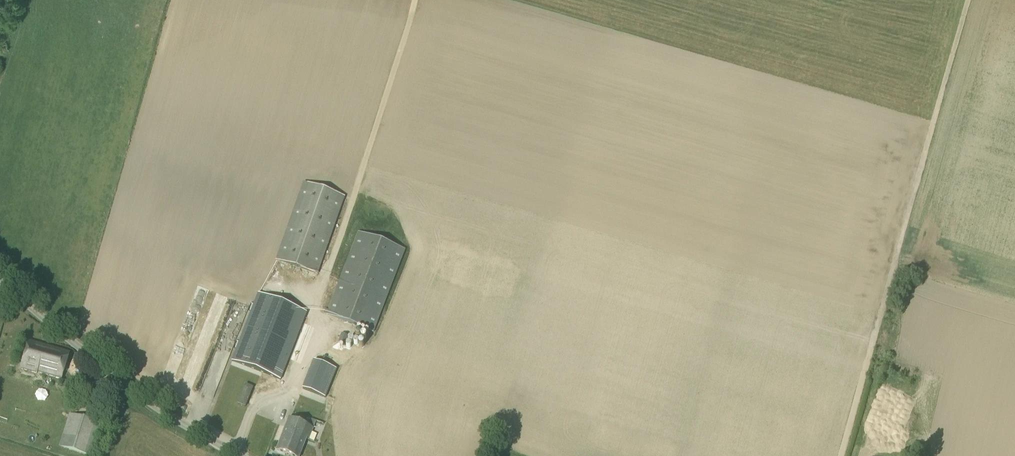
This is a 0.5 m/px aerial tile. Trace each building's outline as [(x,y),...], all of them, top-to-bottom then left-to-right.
[(318,275),(345,197),(303,182),(276,260),(318,275)] [(373,332),(406,251),(360,233),(328,314),(373,332)] [(258,293),(231,361),(281,380),(307,313),(258,293)] [(236,324),(239,320),(242,322),(245,317),(232,307),(224,318),(231,323),(232,321),(236,324)] [(202,320),(181,384),(192,388),(213,324),(202,320)] [(341,334),(338,342),(345,345),(348,336),(341,334)] [(61,380),(69,352),(29,340),(20,370),(39,375),(39,373),(61,380)] [(143,368),(149,361),(140,354),(134,361),(143,368)] [(306,379),(302,389),(326,398),(329,388),(306,379)] [(103,424),(69,414),(59,446),(89,455),(93,455),(103,424)] [(288,419),(284,430),(276,450),(292,455),(300,455),(307,439),(309,440),(313,429),(288,419)]
